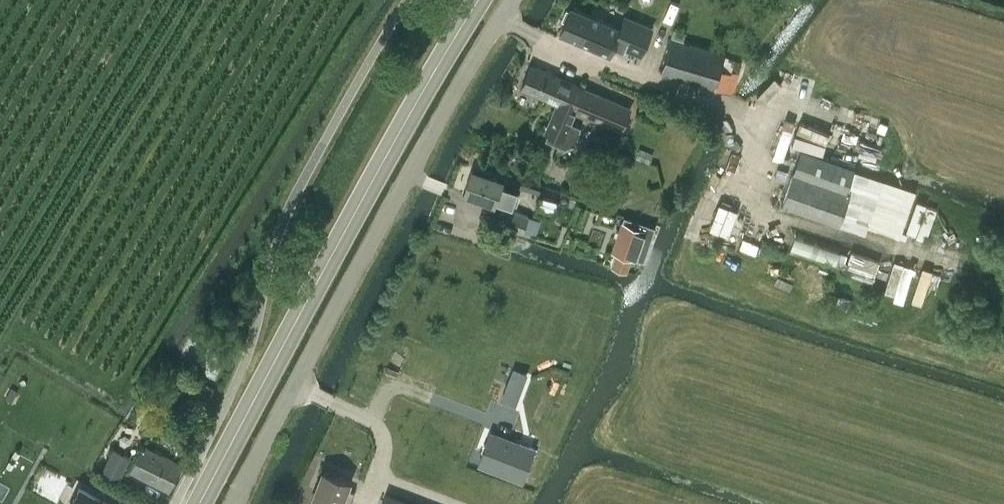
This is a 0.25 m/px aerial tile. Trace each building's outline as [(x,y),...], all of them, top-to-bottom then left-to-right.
[(586,27),(591,15),(572,7),(571,11),(568,9),(564,19),(567,20),(561,33),(584,43),(590,29),(586,27)] [(642,54),(653,28),(626,16),(621,28),(591,15),(586,27),(590,29),(584,43),(587,44),(588,46),(593,48),(595,48),(611,54),(615,44),(625,49),(625,47),(642,54)] [(714,87),(723,57),(725,53),(671,37),(661,71),(701,84),(714,87)] [(723,57),(714,87),(733,93),(742,61),(723,57)] [(622,132),(621,131),(631,107),(585,88),(531,64),(521,88),(557,104),(546,131),(548,132),(545,140),(565,149),(574,145),(581,127),(570,123),(575,112),(603,123),(595,143),(614,151),(622,132)] [(513,203),(518,190),(502,184),(503,180),(472,169),(464,192),(495,203),(497,197),(513,203)] [(792,174),(782,204),(839,223),(849,194),(792,174)] [(557,200),(541,195),(536,211),(553,216),(557,200)] [(506,206),(500,223),(523,231),(529,214),(506,206)] [(616,252),(612,265),(627,271),(632,257),(635,258),(644,261),(656,227),(647,224),(624,216),(612,250),(616,252)] [(880,259),(793,233),(788,252),(874,277),(880,259)] [(921,266),(916,285),(925,287),(929,268),(921,266)] [(839,295),(834,308),(846,312),(850,299),(839,295)] [(510,383),(479,398),(485,412),(517,397),(510,383)] [(486,436),(475,469),(519,484),(531,452),(486,436)] [(171,489),(185,464),(143,444),(130,469),(171,489)] [(116,447),(105,468),(101,474),(118,483),(133,456),(116,447)] [(355,491),(347,488),(350,480),(324,471),(311,503),(341,503),(342,503),(344,503),(350,503),(355,491)] [(81,486),(71,503),(113,503),(81,486)] [(386,493),(382,503),(415,503),(386,493)]
